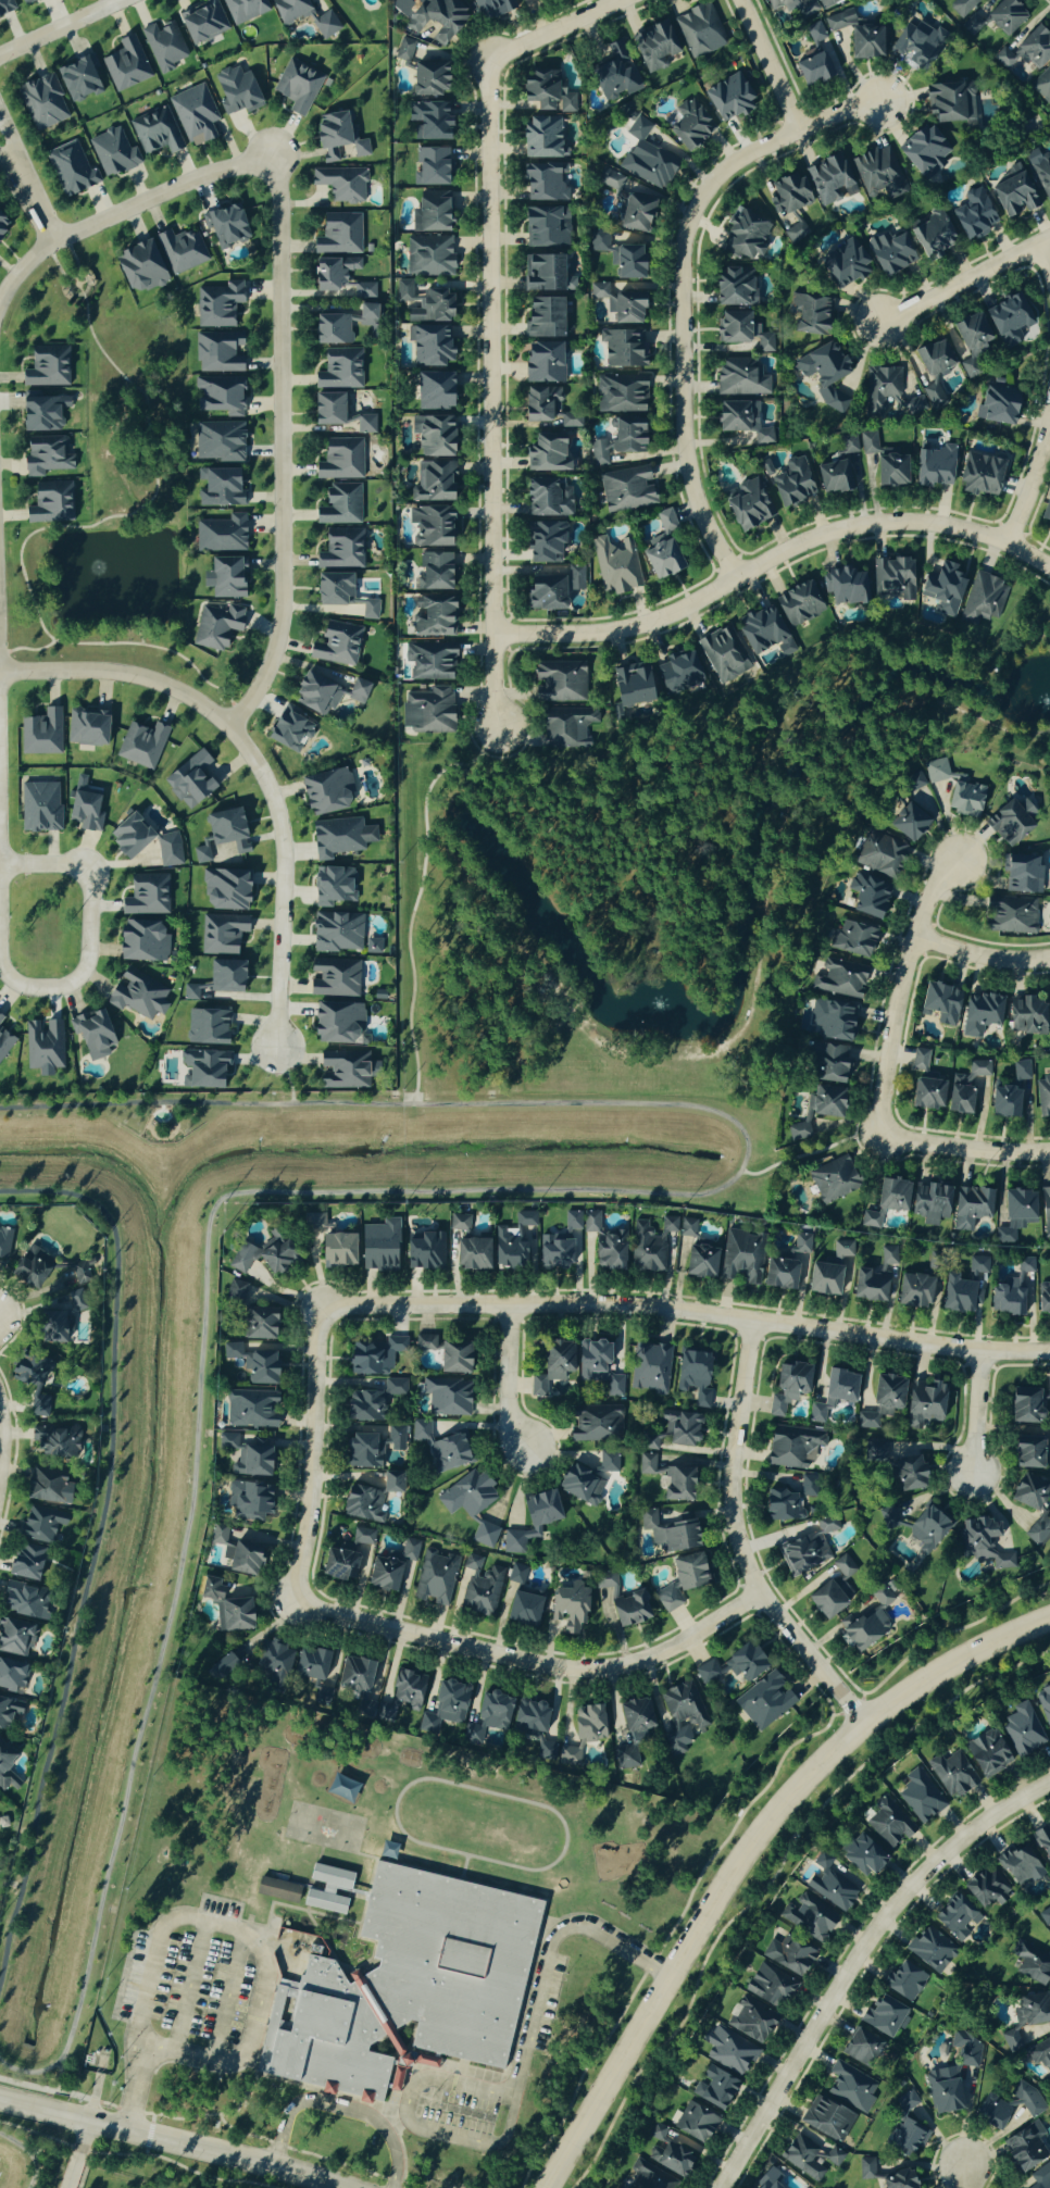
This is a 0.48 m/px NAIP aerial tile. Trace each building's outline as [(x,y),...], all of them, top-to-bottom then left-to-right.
[(9,0),(0,0),(0,16),(13,11),(9,0)] [(228,32),(217,0),(214,0),(177,13),(188,45),(228,32)] [(268,11),(263,0),(221,0),(232,27),(268,11)] [(310,18),(306,0),(275,0),(272,1),(277,24),(310,18)] [(461,23),(471,26),(461,11),(450,7),(448,6),(450,3),(448,0),(415,0),(411,2),(408,0),(395,0),(392,8),(406,19),(415,33),(431,23),(437,25),(432,40),(442,48),(461,23)] [(509,0),(472,0),(478,21),(512,11),(509,0)] [(783,6),(788,22),(815,13),(810,0),(763,0),(767,12),(783,6)] [(821,9),(848,0),(818,0),(821,9)] [(950,4),(953,12),(960,19),(963,18),(980,0),(954,0),(950,4)] [(1027,16),(1009,0),(1001,0),(985,16),(1007,37),(1027,16)] [(711,1),(686,7),(688,15),(678,17),(689,58),(724,48),(711,1)] [(823,19),(828,34),(847,28),(850,28),(849,59),(874,60),(882,57),(882,46),(881,44),(882,28),(869,28),(867,23),(857,23),(852,10),(823,19)] [(341,29),(330,11),(310,22),(322,40),(341,29)] [(915,71),(942,35),(934,29),(932,32),(912,17),(888,50),(915,71)] [(679,52),(663,19),(646,27),(647,29),(630,38),(648,75),(669,65),(665,59),(679,52)] [(139,29),(159,76),(173,70),(171,64),(188,57),(173,22),(156,29),(154,24),(139,29)] [(812,44),(826,39),(820,23),(806,28),(812,44)] [(1049,56),(1049,40),(1035,26),(1010,54),(1003,47),(992,59),(1011,76),(1025,60),(1037,71),(1049,56)] [(117,40),(121,50),(101,57),(113,92),(151,78),(135,33),(117,40)] [(414,41),(398,39),(396,60),(411,62),(414,41)] [(641,89),(629,61),(620,64),(613,47),(596,54),(601,66),(588,72),(602,103),(624,94),(625,96),(641,89)] [(804,89),(833,75),(822,51),(792,65),(804,89)] [(68,104),(99,93),(86,56),(54,68),(68,104)] [(303,120),(324,76),(288,58),(271,92),(292,103),(287,112),(303,120)] [(447,64),(412,63),(411,95),(446,96),(447,64)] [(1029,86),(1049,107),(1049,65),(1029,86)] [(249,71),(241,74),(238,66),(213,75),(223,101),(218,102),(224,116),(243,109),(245,114),(262,107),(249,71)] [(520,102),(535,102),(535,111),(557,111),(557,113),(574,113),(574,94),(563,94),(563,80),(557,79),(557,70),(530,70),(530,75),(520,75),(520,102)] [(33,133),(70,118),(50,73),(14,88),(33,133)] [(720,126),(755,106),(736,73),(701,92),(720,126)] [(188,149),(216,138),(210,124),(219,120),(205,83),(169,97),(188,149)] [(932,123),(974,121),(973,98),(960,98),(960,84),(925,85),(926,115),(932,115),(932,123)] [(685,154),(716,131),(691,98),(675,110),(681,119),(667,130),(685,154)] [(449,141),(449,116),(446,115),(446,103),(410,103),(409,122),(418,122),(418,141),(449,141)] [(142,156),(165,146),(168,155),(182,149),(165,106),(128,121),(142,156)] [(369,157),(367,140),(353,142),(349,112),(314,117),(319,151),(322,150),(324,164),(338,162),(336,148),(352,146),(353,159),(369,157)] [(522,158),(559,159),(560,118),(527,117),(526,126),(522,126),(522,158)] [(953,152),(926,123),(896,151),(922,180),(953,152)] [(87,140),(104,180),(141,164),(134,147),(128,149),(118,126),(87,140)] [(96,185),(78,139),(44,153),(62,198),(96,185)] [(851,159),(866,198),(883,192),(886,200),(907,192),(888,145),(851,159)] [(412,186),(447,185),(446,148),(416,149),(417,173),(411,174),(412,186)] [(621,170),(663,191),(679,161),(655,149),(652,153),(644,149),(640,157),(630,153),(621,170)] [(1049,199),(1049,159),(1048,154),(1039,157),(1036,150),(1026,154),(1045,201),(1049,199)] [(805,167),(820,208),(856,194),(840,154),(805,167)] [(524,202),(567,202),(566,164),(524,164),(524,202)] [(311,170),(311,187),(330,186),(330,204),(365,204),(365,169),(311,170)] [(624,178),(605,171),(599,187),(618,194),(624,178)] [(810,204),(799,172),(766,184),(777,215),(810,204)] [(989,187),(1004,220),(1025,211),(1026,212),(1038,207),(1023,172),(989,187)] [(963,242),(998,228),(982,186),(962,194),(966,205),(951,211),(963,242)] [(448,232),(448,193),(416,193),(417,210),(411,210),(411,233),(448,232)] [(646,234),(652,199),(623,194),(617,229),(646,234)] [(215,251),(250,238),(238,202),(202,215),(215,251)] [(525,248),(569,247),(568,208),(524,209),(525,248)] [(361,215),(322,214),(321,239),(312,239),(312,254),(361,254),(361,215)] [(909,228),(922,259),(957,246),(944,214),(909,228)] [(10,224),(0,215),(0,235),(10,224)] [(725,260),(751,262),(752,255),(764,256),(767,218),(729,215),(725,260)] [(808,233),(800,222),(782,234),(790,246),(808,233)] [(154,235),(171,277),(209,262),(195,229),(172,239),(168,229),(154,235)] [(880,277),(915,263),(903,233),(887,240),(883,233),(865,240),(880,277)] [(643,235),(622,234),(621,242),(642,243),(643,235)] [(452,278),(453,238),(407,236),(405,276),(452,278)] [(129,296),(166,282),(150,238),(112,252),(129,296)] [(833,291),(871,273),(855,240),(818,257),(833,291)] [(642,280),(642,246),(614,247),(614,280),(642,280)] [(561,256),(524,255),(523,292),(560,293),(561,256)] [(312,292),(337,292),(337,286),(345,286),(345,271),(360,271),(361,260),(313,258),(312,292)] [(411,280),(396,280),(396,303),(411,303),(411,280)] [(197,329),(234,328),(234,304),(243,304),(242,282),(225,282),(225,288),(196,288),(197,329)] [(375,284),(354,284),(354,298),(375,298),(375,284)] [(642,324),(642,293),(609,294),(608,284),(590,285),(590,303),(606,303),(606,324),(642,324)] [(406,322),(451,322),(451,292),(421,292),(421,310),(406,310),(406,322)] [(1002,351),(1023,341),(1018,332),(1033,325),(1018,294),(983,310),(1002,351)] [(828,301),(793,296),(787,331),(822,336),(828,301)] [(313,345),(351,345),(351,327),(376,327),(376,305),(357,305),(357,316),(313,316),(313,345)] [(749,312),(717,313),(717,345),(750,344),(749,312)] [(989,340),(980,314),(946,327),(957,356),(967,353),(969,359),(960,363),(963,372),(969,370),(971,376),(979,373),(973,360),(988,354),(983,342),(989,340)] [(444,368),(444,362),(454,362),(454,348),(448,348),(449,327),(407,325),(406,342),(413,342),(412,366),(444,368)] [(603,368),(646,368),(646,343),(642,343),(642,331),(604,331),(603,368)] [(195,334),(196,373),(242,372),(241,355),(242,355),(241,333),(195,334)] [(759,353),(773,353),(773,334),(758,335),(759,353)] [(913,351),(926,378),(954,366),(941,338),(913,351)] [(793,362),(802,380),(810,376),(832,418),(847,410),(833,382),(849,374),(832,341),(793,362)] [(562,344),(524,344),(524,383),(562,384),(562,344)] [(30,347),(31,371),(21,371),(21,388),(70,386),(69,346),(30,347)] [(361,349),(323,350),(324,373),(313,374),(313,390),(362,389),(361,349)] [(717,360),(718,397),(769,395),(768,377),(757,377),(757,359),(717,360)] [(930,411),(945,405),(933,376),(924,379),(916,360),(909,363),(930,411)] [(901,369),(866,368),(865,415),(900,415),(901,369)] [(416,374),(417,411),(452,410),(451,374),(416,374)] [(645,412),(644,375),(596,376),(597,413),(645,412)] [(244,378),(193,377),(193,390),(200,390),(200,413),(225,413),(225,418),(243,418),(244,378)] [(981,424),(1016,426),(1017,388),(981,387),(980,414),(981,414),(981,424)] [(522,423),(551,423),(551,418),(560,418),(560,428),(582,428),(582,416),(558,416),(557,400),(545,400),(545,389),(522,389),(522,423)] [(342,394),(312,394),(312,426),(342,426),(342,394)] [(21,433),(66,431),(64,398),(20,399),(21,433)] [(755,433),(755,445),(772,445),(772,429),(757,429),(757,403),(716,403),(716,433),(755,433)] [(356,434),(376,434),(375,415),(356,416),(356,434)] [(418,458),(453,458),(452,417),(410,418),(410,436),(418,435),(418,458)] [(592,440),(592,464),(609,464),(609,455),(643,455),(643,418),(613,418),(613,430),(605,431),(605,440),(592,440)] [(244,423),(194,423),(194,462),(244,462),(244,423)] [(906,456),(896,456),(896,449),(877,450),(877,433),(860,433),(861,456),(875,456),(876,487),(907,487),(906,456)] [(525,472),(569,473),(569,435),(533,435),(533,446),(529,446),(529,455),(525,455),(525,472)] [(840,462),(845,461),(844,455),(859,454),(857,436),(837,438),(840,462)] [(66,437),(24,438),(26,479),(43,478),(43,472),(73,470),(72,453),(67,454),(66,437)] [(362,479),(362,439),(323,439),(324,464),(314,464),(314,480),(362,479)] [(954,447),(916,446),(915,486),(952,487),(954,447)] [(958,484),(964,485),(962,494),(969,496),(970,492),(997,497),(1004,461),(964,453),(958,484)] [(782,462),(785,473),(769,478),(779,510),(816,498),(803,456),(782,462)] [(847,461),(815,468),(821,496),(852,490),(847,461)] [(453,502),(453,463),(416,464),(417,487),(410,487),(410,503),(453,502)] [(656,506),(652,483),(650,484),(647,467),(599,475),(605,514),(656,506)] [(197,506),(246,508),(247,491),(240,491),(240,470),(198,469),(197,506)] [(775,517),(757,477),(736,487),(738,493),(723,500),(739,534),(775,517)] [(572,517),(571,489),(563,489),(563,499),(556,499),(556,479),(524,480),(525,498),(529,498),(529,518),(572,517)] [(72,482),(32,484),(33,507),(25,508),(25,524),(73,522),(72,482)] [(360,525),(361,484),(326,484),(326,508),(315,508),(314,525),(360,525)] [(1049,526),(1049,486),(1048,486),(1038,523),(1049,526)] [(452,548),(452,508),(408,508),(408,525),(413,525),(413,548),(452,548)] [(684,569),(670,531),(677,528),(670,508),(655,514),(662,535),(646,541),(649,549),(641,552),(652,581),(684,569)] [(195,552),(245,552),(246,514),(228,514),(228,522),(196,521),(195,552)] [(563,564),(563,523),(527,523),(527,564),(563,564)] [(326,553),(315,554),(315,569),(363,568),(362,529),(325,530),(326,553)] [(642,588),(631,536),(620,538),(623,551),(611,553),(607,536),(591,539),(601,587),(611,585),(613,594),(642,588)] [(450,554),(419,554),(419,579),(413,579),(413,591),(450,591),(450,554)] [(211,598),(245,599),(246,559),(209,558),(208,573),(202,573),(202,589),(211,589),(211,598)] [(875,592),(902,592),(902,602),(913,602),(913,560),(875,560),(875,592)] [(934,613),(954,618),(965,577),(955,574),(957,566),(939,562),(935,577),(924,574),(918,597),(937,602),(934,613)] [(525,611),(564,611),(565,591),(575,592),(575,569),(555,568),(555,578),(526,578),(525,611)] [(853,574),(853,569),(826,570),(827,605),(866,604),(865,574),(853,574)] [(998,620),(1009,584),(974,573),(959,622),(976,627),(980,615),(998,620)] [(315,607),(352,606),(351,575),(314,576),(315,607)] [(825,611),(808,581),(773,600),(789,630),(825,611)] [(455,637),(456,598),(414,598),(414,637),(455,637)] [(192,646),(224,653),(229,631),(239,633),(244,611),(201,601),(192,646)] [(377,621),(378,602),(362,601),(361,620),(377,621)] [(737,630),(750,658),(776,645),(782,658),(794,652),(770,604),(739,620),(743,627),(737,630)] [(355,668),(361,627),(323,622),(320,643),(310,641),(307,660),(355,668)] [(712,674),(721,670),(726,680),(749,671),(730,626),(698,639),(712,674)] [(453,681),(454,645),(404,644),(404,664),(409,664),(409,681),(453,681)] [(694,651),(657,658),(664,695),(679,692),(678,689),(701,684),(694,651)] [(534,703),(585,703),(585,664),(533,663),(533,684),(534,684),(534,703)] [(648,665),(612,668),(615,707),(651,704),(648,665)] [(370,686),(353,678),(348,691),(302,672),(292,696),(298,698),(294,706),(323,718),(327,709),(333,712),(339,698),(361,707),(370,686)] [(452,734),(451,687),(430,687),(430,692),(402,693),(402,735),(452,734)] [(300,756),(315,720),(281,706),(266,742),(300,756)] [(60,708),(43,708),(43,718),(19,719),(20,755),(61,755),(60,708)] [(67,746),(106,747),(106,718),(97,718),(97,709),(68,709),(67,746)] [(543,711),(544,749),(588,748),(588,726),(599,726),(599,711),(543,711)] [(167,729),(153,724),(151,731),(127,723),(116,760),(154,771),(167,729)] [(216,788),(202,770),(211,762),(200,749),(160,781),(185,812),(216,788)] [(298,778),(307,818),(348,810),(345,796),(352,794),(347,768),(298,778)] [(976,818),(984,791),(952,782),(944,809),(976,818)] [(59,784),(20,784),(21,833),(60,833),(59,784)] [(67,820),(78,822),(77,831),(101,834),(103,814),(98,813),(100,793),(70,789),(67,820)] [(1012,801),(984,821),(1004,850),(1038,826),(1020,801),(1015,805),(1012,801)] [(887,825),(910,845),(931,822),(908,802),(887,825)] [(233,843),(235,856),(248,854),(240,809),(205,816),(210,847),(233,843)] [(154,839),(134,813),(104,836),(124,862),(154,839)] [(330,854),(365,852),(364,844),(377,843),(376,826),(362,828),(362,819),(310,823),(314,864),(331,862),(330,854)] [(854,862),(894,881),(908,850),(868,832),(854,862)] [(159,868),(181,867),(180,835),(157,836),(159,868)] [(202,840),(203,847),(193,849),(195,864),(211,862),(208,839),(202,840)] [(1041,867),(1037,866),(1037,858),(1005,857),(1004,894),(1040,895),(1041,867)] [(313,908),(331,908),(332,902),(354,903),(355,869),(313,869),(313,908)] [(203,911),(247,912),(248,872),(204,871),(203,911)] [(891,887),(853,873),(847,891),(856,894),(850,912),(879,922),(891,887)] [(168,875),(129,876),(130,899),(120,900),(120,916),(169,915),(168,875)] [(1037,902),(984,902),(984,917),(984,934),(1036,934),(1037,902)] [(362,915),(312,913),(311,952),(361,953),(362,915)] [(238,956),(238,934),(248,934),(248,917),(202,916),(201,955),(238,956)] [(118,962),(167,963),(167,937),(161,936),(162,922),(119,921),(118,962)] [(829,951),(869,960),(876,930),(844,923),(842,932),(833,930),(829,951)] [(365,954),(380,954),(380,940),(365,939),(365,954)] [(358,998),(358,961),(311,960),(310,974),(319,974),(319,982),(309,981),(308,997),(358,998)] [(244,962),(209,961),(208,993),(243,994),(244,962)] [(861,998),(864,967),(825,963),(824,978),(812,977),(811,993),(861,998)] [(150,1022),(154,1013),(161,1017),(168,1003),(163,1001),(169,989),(124,967),(105,1004),(121,1011),(122,1008),(150,1022)] [(954,1028),(960,990),(923,985),(918,1016),(934,1019),(933,1025),(954,1028)] [(198,986),(183,986),(183,1001),(198,1001),(198,986)] [(1000,1028),(1002,998),(965,995),(961,1037),(981,1039),(982,1027),(1000,1028)] [(1045,1036),(1046,1001),(1009,1000),(1008,1031),(1021,1031),(1021,1036),(1045,1036)] [(851,1043),(855,1005),(813,1001),(810,1024),(820,1025),(819,1040),(851,1043)] [(364,1005),(314,1004),(312,1044),(363,1046),(364,1005)] [(88,1063),(109,1056),(106,1049),(115,1045),(101,1008),(67,1021),(73,1038),(78,1036),(88,1063)] [(227,1047),(229,1012),(188,1011),(186,1045),(227,1047)] [(25,1022),(26,1070),(38,1070),(38,1078),(51,1078),(50,1069),(63,1069),(62,1022),(45,1022),(46,1032),(40,1032),(40,1022),(25,1022)] [(0,1029),(0,1061),(15,1040),(0,1029)] [(845,1059),(828,1058),(829,1047),(813,1046),(811,1083),(843,1085),(845,1059)] [(929,1051),(913,1050),(912,1068),(927,1069),(929,1051)] [(223,1067),(230,1067),(230,1053),(184,1052),(183,1077),(181,1077),(181,1089),(222,1090),(223,1067)] [(318,1068),(329,1068),(329,1076),(318,1076),(318,1090),(366,1089),(366,1053),(318,1054),(318,1068)] [(991,1078),(991,1062),(969,1062),(968,1078),(991,1078)] [(1014,1062),(1014,1081),(1031,1081),(1030,1062),(1014,1062)] [(1036,1079),(1038,1116),(1049,1115),(1049,1078),(1036,1079)] [(944,1080),(911,1079),(910,1108),(942,1109),(944,1080)] [(973,1114),(974,1087),(947,1086),(946,1113),(973,1114)] [(808,1095),(805,1113),(841,1119),(845,1091),(814,1087),(813,1096),(808,1095)] [(1018,1117),(1019,1088),(990,1087),(989,1117),(1018,1117)] [(786,1129),(791,1143),(811,1136),(805,1122),(786,1129)] [(847,1155),(807,1173),(821,1205),(861,1188),(847,1155)] [(905,1212),(909,1182),(876,1178),(872,1212),(862,1211),(860,1227),(879,1229),(882,1210),(905,1212)] [(937,1227),(938,1219),(947,1220),(950,1186),(912,1184),(910,1215),(924,1216),(923,1226),(937,1227)] [(990,1219),(991,1189),(954,1188),(952,1230),(972,1231),(973,1218),(990,1219)] [(1040,1189),(1042,1239),(1049,1238),(1049,1188),(1040,1189)] [(1035,1227),(1035,1190),(1002,1191),(1003,1227),(995,1227),(996,1243),(1015,1243),(1015,1227),(1035,1227)] [(535,1213),(515,1212),(515,1228),(493,1228),(493,1268),(523,1268),(523,1227),(535,1227),(535,1213)] [(583,1212),(582,1233),(599,1233),(599,1212),(583,1212)] [(470,1215),(450,1214),(449,1230),(469,1231),(470,1215)] [(632,1271),(665,1272),(666,1233),(678,1234),(678,1218),(661,1218),(661,1231),(648,1231),(648,1222),(633,1221),(632,1271)] [(398,1219),(382,1219),(382,1226),(360,1225),(360,1271),(397,1271),(398,1219)] [(696,1238),(697,1220),(680,1219),(679,1237),(696,1238)] [(11,1230),(0,1229),(0,1262),(7,1263),(11,1230)] [(757,1287),(765,1237),(727,1231),(720,1279),(737,1281),(736,1283),(757,1287)] [(405,1233),(405,1269),(443,1269),(443,1233),(405,1233)] [(228,1268),(245,1276),(251,1262),(281,1276),(292,1253),(281,1248),(284,1242),(267,1235),(259,1251),(240,1242),(228,1268)] [(810,1235),(794,1236),(794,1246),(788,1247),(788,1255),(810,1254),(810,1235)] [(489,1239),(455,1238),(455,1270),(488,1271),(489,1239)] [(852,1242),(833,1242),(833,1258),(852,1258),(852,1242)] [(53,1259),(27,1243),(8,1275),(34,1291),(53,1259)] [(682,1274),(712,1280),(718,1250),(688,1244),(682,1274)] [(880,1247),(881,1266),(897,1265),(896,1247),(880,1247)] [(761,1287),(795,1291),(799,1262),(765,1258),(761,1287)] [(969,1259),(967,1282),(978,1283),(978,1275),(988,1275),(989,1260),(969,1259)] [(1024,1315),(1024,1290),(1022,1290),(1022,1274),(1033,1274),(1034,1259),(1017,1259),(1017,1278),(1006,1278),(1006,1286),(990,1286),(990,1315),(1024,1315)] [(837,1297),(842,1267),(811,1262),(806,1292),(837,1297)] [(887,1302),(888,1273),(853,1271),(852,1300),(887,1302)] [(899,1273),(895,1305),(929,1309),(933,1277),(899,1273)] [(957,1274),(943,1273),(939,1310),(971,1314),(975,1283),(956,1281),(957,1274)] [(247,1286),(230,1281),(224,1300),(241,1305),(247,1286)] [(1036,1284),(1037,1314),(1049,1314),(1049,1284),(1036,1284)] [(243,1307),(242,1339),(272,1340),(273,1323),(278,1323),(278,1308),(243,1307)] [(37,1312),(36,1343),(67,1344),(68,1313),(37,1312)] [(438,1373),(468,1374),(469,1344),(435,1342),(435,1336),(415,1336),(414,1353),(439,1355),(438,1373)] [(348,1375),(391,1376),(391,1353),(406,1353),(406,1342),(349,1340),(348,1375)] [(572,1341),(543,1342),(544,1375),(530,1375),(530,1397),(545,1397),(545,1381),(564,1381),(564,1373),(572,1373),(572,1341)] [(623,1398),(623,1376),(607,1375),(607,1342),(578,1342),(577,1381),(601,1382),(601,1397),(623,1398)] [(274,1385),(275,1353),(242,1352),(242,1344),(223,1343),(223,1359),(245,1360),(244,1384),(274,1385)] [(629,1389),(667,1392),(670,1346),(632,1344),(629,1389)] [(708,1410),(711,1390),(706,1389),(711,1353),(680,1349),(673,1391),(686,1393),(687,1388),(696,1389),(693,1407),(708,1410)] [(6,1378),(35,1388),(44,1365),(14,1354),(6,1378)] [(769,1417),(785,1418),(786,1401),(796,1402),(797,1394),(807,1396),(810,1366),(777,1363),(774,1393),(771,1392),(769,1417)] [(854,1404),(857,1374),(826,1370),(821,1406),(810,1404),(808,1422),(825,1424),(826,1410),(833,1411),(834,1401),(854,1404)] [(901,1410),(904,1378),(875,1375),(871,1414),(858,1413),(856,1428),(878,1430),(879,1416),(892,1418),(893,1409),(901,1410)] [(384,1422),(384,1401),(396,1401),(396,1396),(406,1397),(407,1379),(384,1379),(383,1392),(346,1391),(345,1421),(384,1422)] [(427,1415),(469,1416),(470,1381),(423,1380),(423,1393),(428,1393),(427,1415)] [(921,1420),(941,1422),(946,1385),(909,1381),(904,1429),(920,1430),(921,1420)] [(48,1418),(49,1404),(39,1403),(40,1388),(29,1387),(28,1417),(48,1418)] [(1038,1409),(1038,1389),(1010,1388),(1009,1422),(1043,1423),(1044,1409),(1038,1409)] [(226,1427),(276,1428),(277,1392),(227,1391),(226,1427)] [(621,1407),(579,1405),(578,1429),(569,1428),(569,1441),(620,1443),(621,1407)] [(699,1413),(659,1412),(658,1429),(667,1429),(666,1445),(698,1446),(699,1413)] [(412,1442),(429,1442),(429,1422),(412,1421),(412,1442)] [(77,1459),(80,1429),(34,1425),(31,1454),(77,1459)] [(382,1469),(383,1451),(404,1451),(405,1427),(387,1426),(387,1435),(347,1434),(345,1468),(382,1469)] [(826,1434),(771,1428),(767,1466),(805,1470),(805,1461),(814,1462),(815,1447),(824,1448),(826,1434)] [(437,1475),(473,1460),(461,1431),(425,1446),(437,1475)] [(268,1476),(269,1443),(237,1442),(237,1435),(218,1434),(217,1448),(237,1449),(236,1463),(229,1463),(229,1476),(268,1476)] [(640,1450),(658,1451),(658,1439),(641,1438),(640,1450)] [(1041,1469),(1042,1438),(1013,1438),(1012,1468),(1041,1469)] [(887,1467),(887,1440),(864,1440),(863,1466),(887,1467)] [(618,1453),(600,1453),(599,1472),(618,1472),(618,1453)] [(656,1455),(639,1454),(638,1475),(655,1475),(656,1455)] [(899,1491),(924,1489),(921,1457),(896,1459),(899,1491)] [(605,1481),(566,1464),(555,1491),(594,1507),(605,1481)] [(661,1501),(691,1502),(691,1468),(665,1467),(665,1489),(661,1489),(661,1501)] [(496,1499),(489,1490),(491,1488),(475,1468),(435,1498),(448,1516),(459,1507),(469,1520),(496,1499)] [(69,1505),(72,1486),(64,1486),(65,1479),(54,1477),(55,1473),(30,1470),(27,1500),(69,1505)] [(1008,1501),(1037,1512),(1049,1482),(1019,1471),(1008,1501)] [(400,1494),(400,1472),(382,1472),(381,1493),(400,1494)] [(813,1476),(799,1476),(798,1495),(812,1495),(813,1476)] [(268,1485),(228,1482),(227,1499),(231,1499),(231,1510),(238,1510),(237,1519),(261,1520),(261,1515),(266,1515),(268,1485)] [(382,1524),(384,1514),(379,1513),(383,1491),(345,1485),(340,1517),(382,1524)] [(562,1518),(551,1488),(522,1498),(521,1509),(530,1532),(504,1530),(502,1554),(527,1556),(528,1542),(538,1539),(541,1539),(542,1526),(562,1518)] [(764,1515),(770,1514),(771,1521),(804,1519),(803,1507),(796,1508),(795,1491),(763,1493),(764,1515)] [(65,1511),(25,1505),(20,1539),(52,1544),(54,1528),(62,1530),(65,1511)] [(904,1531),(917,1542),(914,1546),(925,1556),(951,1526),(927,1505),(904,1531)] [(696,1547),(691,1517),(657,1522),(655,1509),(641,1512),(647,1554),(696,1547)] [(816,1520),(820,1535),(839,1531),(835,1515),(816,1520)] [(958,1522),(961,1560),(990,1557),(991,1571),(1015,1569),(1014,1552),(994,1554),(992,1538),(999,1537),(998,1518),(958,1522)] [(1036,1547),(1043,1541),(1044,1541),(1049,1535),(1049,1528),(1040,1518),(1023,1535),(1036,1547)] [(500,1530),(479,1520),(470,1541),(490,1550),(500,1530)] [(254,1577),(256,1563),(263,1564),(265,1548),(225,1541),(228,1526),(213,1524),(209,1545),(224,1547),(222,1559),(228,1560),(226,1572),(254,1577)] [(370,1547),(373,1531),(353,1528),(351,1543),(370,1547)] [(778,1549),(790,1577),(832,1559),(819,1531),(778,1549)] [(421,1543),(405,1538),(399,1559),(415,1563),(421,1543)] [(8,1576),(37,1582),(43,1548),(15,1542),(8,1576)] [(318,1575),(336,1580),(338,1576),(352,1580),(358,1556),(326,1548),(318,1575)] [(446,1609),(459,1558),(446,1555),(446,1556),(424,1551),(412,1600),(446,1609)] [(668,1560),(674,1586),(657,1590),(662,1612),(682,1608),(679,1592),(706,1586),(699,1553),(668,1560)] [(478,1579),(484,1560),(466,1554),(462,1568),(472,1571),(471,1576),(478,1579)] [(832,1564),(844,1580),(857,1571),(845,1554),(832,1564)] [(366,1588),(397,1592),(401,1561),(370,1557),(366,1588)] [(527,1568),(511,1564),(507,1582),(522,1586),(527,1568)] [(504,1569),(487,1566),(483,1581),(466,1578),(459,1611),(493,1618),(504,1569)] [(597,1574),(597,1588),(614,1589),(614,1575),(597,1574)] [(197,1599),(217,1603),(222,1581),(202,1576),(197,1599)] [(821,1621),(846,1607),(831,1581),(806,1594),(821,1621)] [(551,1589),(551,1622),(561,1622),(561,1635),(579,1635),(579,1624),(587,1624),(587,1589),(580,1589),(580,1582),(568,1582),(568,1589),(551,1589)] [(4,1583),(0,1607),(0,1613),(49,1621),(52,1602),(31,1599),(33,1588),(4,1583)] [(857,1654),(892,1626),(881,1611),(895,1600),(882,1583),(869,1593),(877,1604),(840,1633),(857,1654)] [(649,1620),(641,1592),(609,1600),(617,1629),(649,1620)] [(537,1627),(541,1597),(509,1593),(506,1623),(537,1627)] [(249,1599),(216,1601),(218,1632),(251,1630),(249,1599)] [(33,1625),(0,1618),(0,1619),(0,1653),(26,1659),(33,1625)] [(744,1682),(768,1669),(756,1647),(749,1650),(745,1643),(722,1656),(727,1665),(717,1670),(712,1660),(694,1670),(703,1687),(715,1681),(719,1690),(731,1684),(727,1678),(738,1672),(744,1682)] [(291,1668),(291,1645),(260,1644),(259,1668),(291,1668)] [(328,1654),(299,1646),(291,1679),(320,1687),(328,1654)] [(375,1665),(335,1655),(332,1667),(339,1669),(334,1688),(368,1696),(375,1665)] [(21,1695),(28,1667),(0,1660),(0,1690),(21,1695)] [(392,1727),(398,1706),(418,1712),(427,1676),(395,1667),(389,1689),(394,1691),(390,1706),(378,1703),(373,1721),(392,1727)] [(756,1733),(797,1703),(774,1671),(733,1700),(756,1733)] [(422,1733),(435,1736),(438,1721),(462,1725),(469,1686),(433,1679),(422,1733)] [(693,1743),(691,1735),(709,1729),(692,1680),(659,1692),(672,1732),(663,1735),(671,1758),(684,1754),(682,1747),(693,1743)] [(1049,1727),(1049,1688),(1034,1694),(1047,1728),(1049,1727)] [(329,1707),(332,1693),(317,1690),(314,1705),(329,1707)] [(505,1733),(513,1698),(480,1690),(473,1724),(466,1723),(462,1741),(483,1745),(486,1729),(505,1733)] [(647,1697),(617,1705),(627,1741),(642,1737),(641,1733),(655,1728),(647,1697)] [(23,1703),(0,1698),(0,1731),(5,1732),(9,1714),(20,1716),(23,1703)] [(543,1736),(550,1707),(517,1699),(510,1728),(543,1736)] [(355,1716),(372,1720),(376,1705),(359,1700),(355,1716)] [(1047,1745),(1028,1701),(1012,1707),(1015,1714),(1001,1720),(1018,1758),(1047,1745)] [(568,1742),(605,1741),(604,1705),(573,1706),(573,1733),(568,1733),(568,1742)] [(981,1781),(1012,1764),(994,1729),(963,1745),(981,1781)] [(2,1795),(9,1786),(14,1791),(21,1784),(5,1769),(15,1757),(0,1743),(0,1793),(2,1795)] [(537,1747),(539,1763),(557,1761),(555,1744),(537,1747)] [(579,1766),(579,1748),(559,1748),(559,1766),(579,1766)] [(616,1749),(617,1770),(637,1769),(636,1749),(616,1749)] [(978,1785),(960,1751),(942,1760),(940,1755),(928,1761),(948,1800),(978,1785)] [(922,1826),(949,1804),(918,1766),(904,1777),(909,1784),(896,1795),(922,1826)] [(358,1784),(331,1775),(324,1794),(351,1804),(358,1784)] [(862,1820),(889,1849),(902,1836),(906,1840),(917,1829),(887,1797),(862,1820)] [(1046,1868),(1049,1867),(1049,1834),(1049,1835),(1046,1826),(1032,1831),(1046,1868)] [(839,1852),(865,1880),(886,1859),(861,1832),(839,1852)] [(1032,1884),(1045,1875),(1022,1843),(997,1861),(1016,1888),(1029,1879),(1032,1884)] [(805,1886),(842,1915),(859,1892),(828,1868),(833,1861),(821,1851),(812,1864),(819,1869),(805,1886)] [(373,1859),(542,1901),(503,2077),(399,2048),(383,2110),(251,2072),(283,1949),(352,1963),(373,1859)] [(302,1907),(344,1915),(347,1899),(333,1896),(334,1890),(350,1893),(353,1873),(311,1865),(308,1881),(322,1884),(321,1893),(305,1890),(302,1907)] [(998,1905),(1012,1895),(996,1872),(986,1879),(980,1872),(961,1885),(979,1910),(994,1899),(998,1905)] [(300,1885),(257,1879),(254,1897),(297,1903),(300,1885)] [(983,1920),(955,1893),(931,1919),(959,1945),(983,1920)] [(787,1903),(778,1922),(825,1943),(838,1914),(799,1896),(794,1907),(787,1903)] [(1049,1925),(1049,1906),(1037,1913),(1045,1928),(1049,1925)] [(905,1951),(935,1975),(956,1949),(926,1925),(905,1951)] [(778,1945),(770,1940),(760,1955),(798,1980),(815,1953),(785,1934),(778,1945)] [(1044,1986),(1048,1975),(1049,1976),(1049,1953),(1016,1941),(1011,1957),(1018,1960),(1013,1975),(1044,1986)] [(775,2012),(795,1985),(762,1961),(742,1988),(775,2012)] [(911,2005),(927,1977),(900,1961),(884,1990),(911,2005)] [(1049,2036),(1049,2011),(1044,1991),(1017,1999),(1019,2006),(1011,2009),(1017,2029),(1001,2034),(1006,2050),(1049,2036)] [(891,2039),(905,2008),(874,1994),(860,2025),(891,2039)] [(761,2046),(777,2019),(742,1999),(726,2026),(761,2046)] [(705,2056),(742,2079),(758,2054),(711,2024),(701,2040),(711,2046),(705,2056)] [(881,2041),(852,2028),(841,2055),(868,2068),(881,2041)] [(975,2070),(984,2040),(954,2031),(949,2047),(959,2050),(955,2064),(975,2070)] [(1030,2050),(1046,2078),(1049,2076),(1049,2038),(1030,2050)] [(867,2114),(874,2098),(871,2097),(878,2081),(831,2060),(824,2075),(833,2079),(826,2095),(867,2114)] [(739,2083),(707,2065),(700,2079),(699,2078),(690,2096),(722,2114),(739,2083)] [(933,2116),(963,2110),(957,2079),(940,2082),(937,2071),(925,2073),(933,2116)] [(1015,2105),(1035,2118),(1046,2102),(1016,2083),(1003,2103),(988,2093),(972,2117),(998,2133),(1015,2105)] [(895,2102),(903,2114),(920,2104),(912,2091),(895,2102)] [(800,2123),(840,2145),(855,2116),(815,2095),(800,2123)] [(718,2119),(687,2103),(672,2130),(703,2147),(718,2119)] [(891,2130),(884,2146),(910,2157),(914,2146),(922,2149),(930,2131),(902,2119),(896,2132),(891,2130)] [(1019,2176),(1047,2157),(1036,2141),(1045,2135),(1035,2120),(1002,2143),(1008,2152),(1004,2155),(1019,2176)] [(660,2138),(667,2133),(658,2122),(651,2127),(660,2138)] [(844,2158),(830,2147),(825,2155),(797,2133),(779,2157),(815,2185),(830,2166),(834,2170),(844,2158)] [(659,2154),(651,2150),(645,2160),(681,2180),(693,2159),(664,2144),(659,2154)] [(859,2159),(860,2180),(874,2180),(874,2159),(859,2159)] [(1029,2177),(1035,2184),(1031,2187),(1049,2187),(1049,2160),(1029,2177)] [(665,2169),(631,2169),(631,2172),(629,2172),(630,2187),(665,2187),(665,2169)] [(781,2177),(773,2170),(757,2187),(780,2187),(775,2184),(781,2177)] [(912,2172),(881,2177),(882,2187),(915,2187),(912,2172)]
